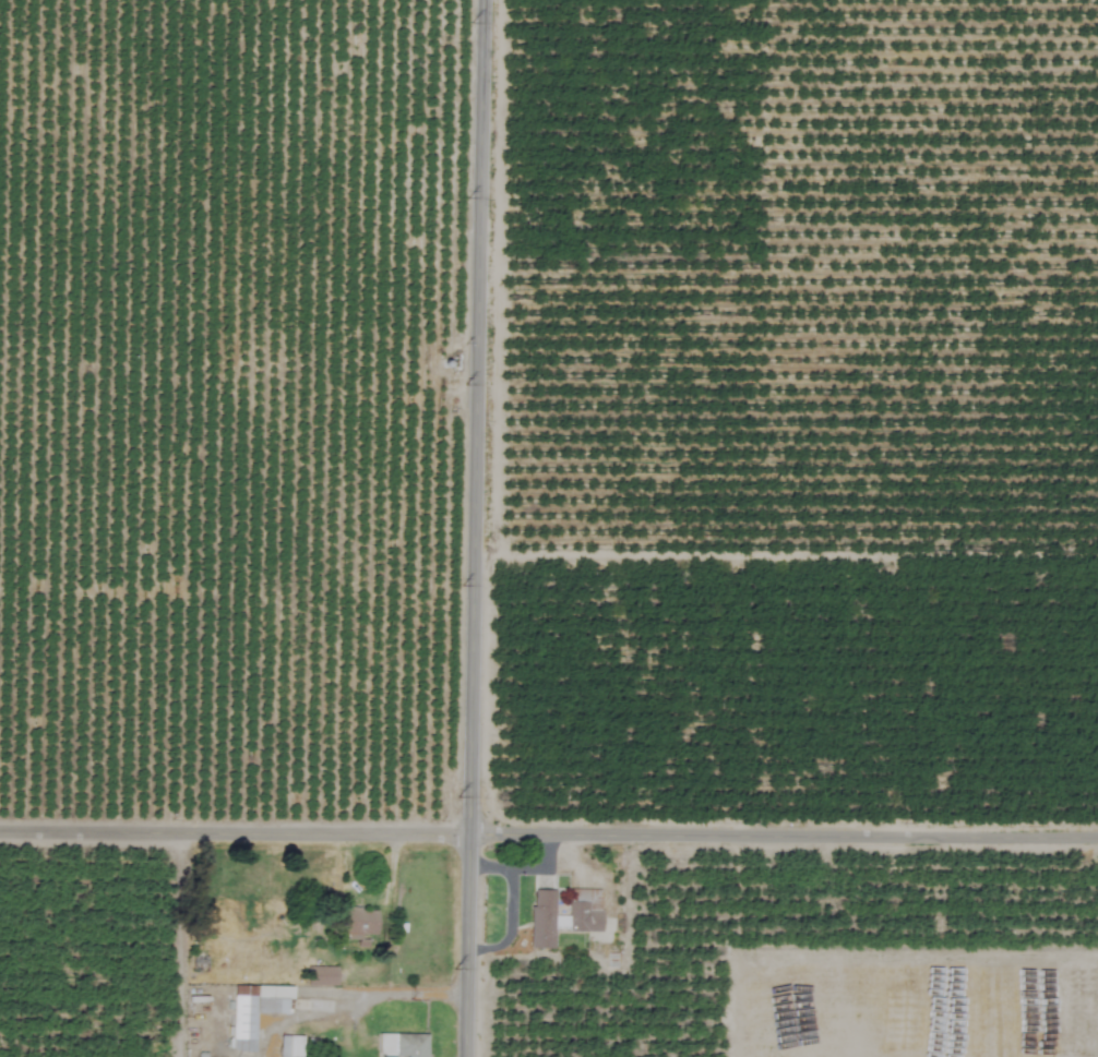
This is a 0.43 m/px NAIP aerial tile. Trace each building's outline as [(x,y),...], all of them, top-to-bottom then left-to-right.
[(599,932),(600,890),(567,889),(567,916),(554,916),(554,890),(530,890),(529,948),(553,949),(553,927),(566,928),(566,931),(599,932)] [(340,937),(375,938),(376,910),(341,909),(340,937)] [(305,985),(336,986),(336,967),(306,966),(305,985)] [(289,986),(232,985),(231,1051),(254,1052),(255,1013),(289,1014),(289,986)] [(379,1034),(378,1056),(425,1056),(426,1034),(379,1034)] [(300,1036),(278,1036),(278,1056),(299,1056),(300,1036)]
